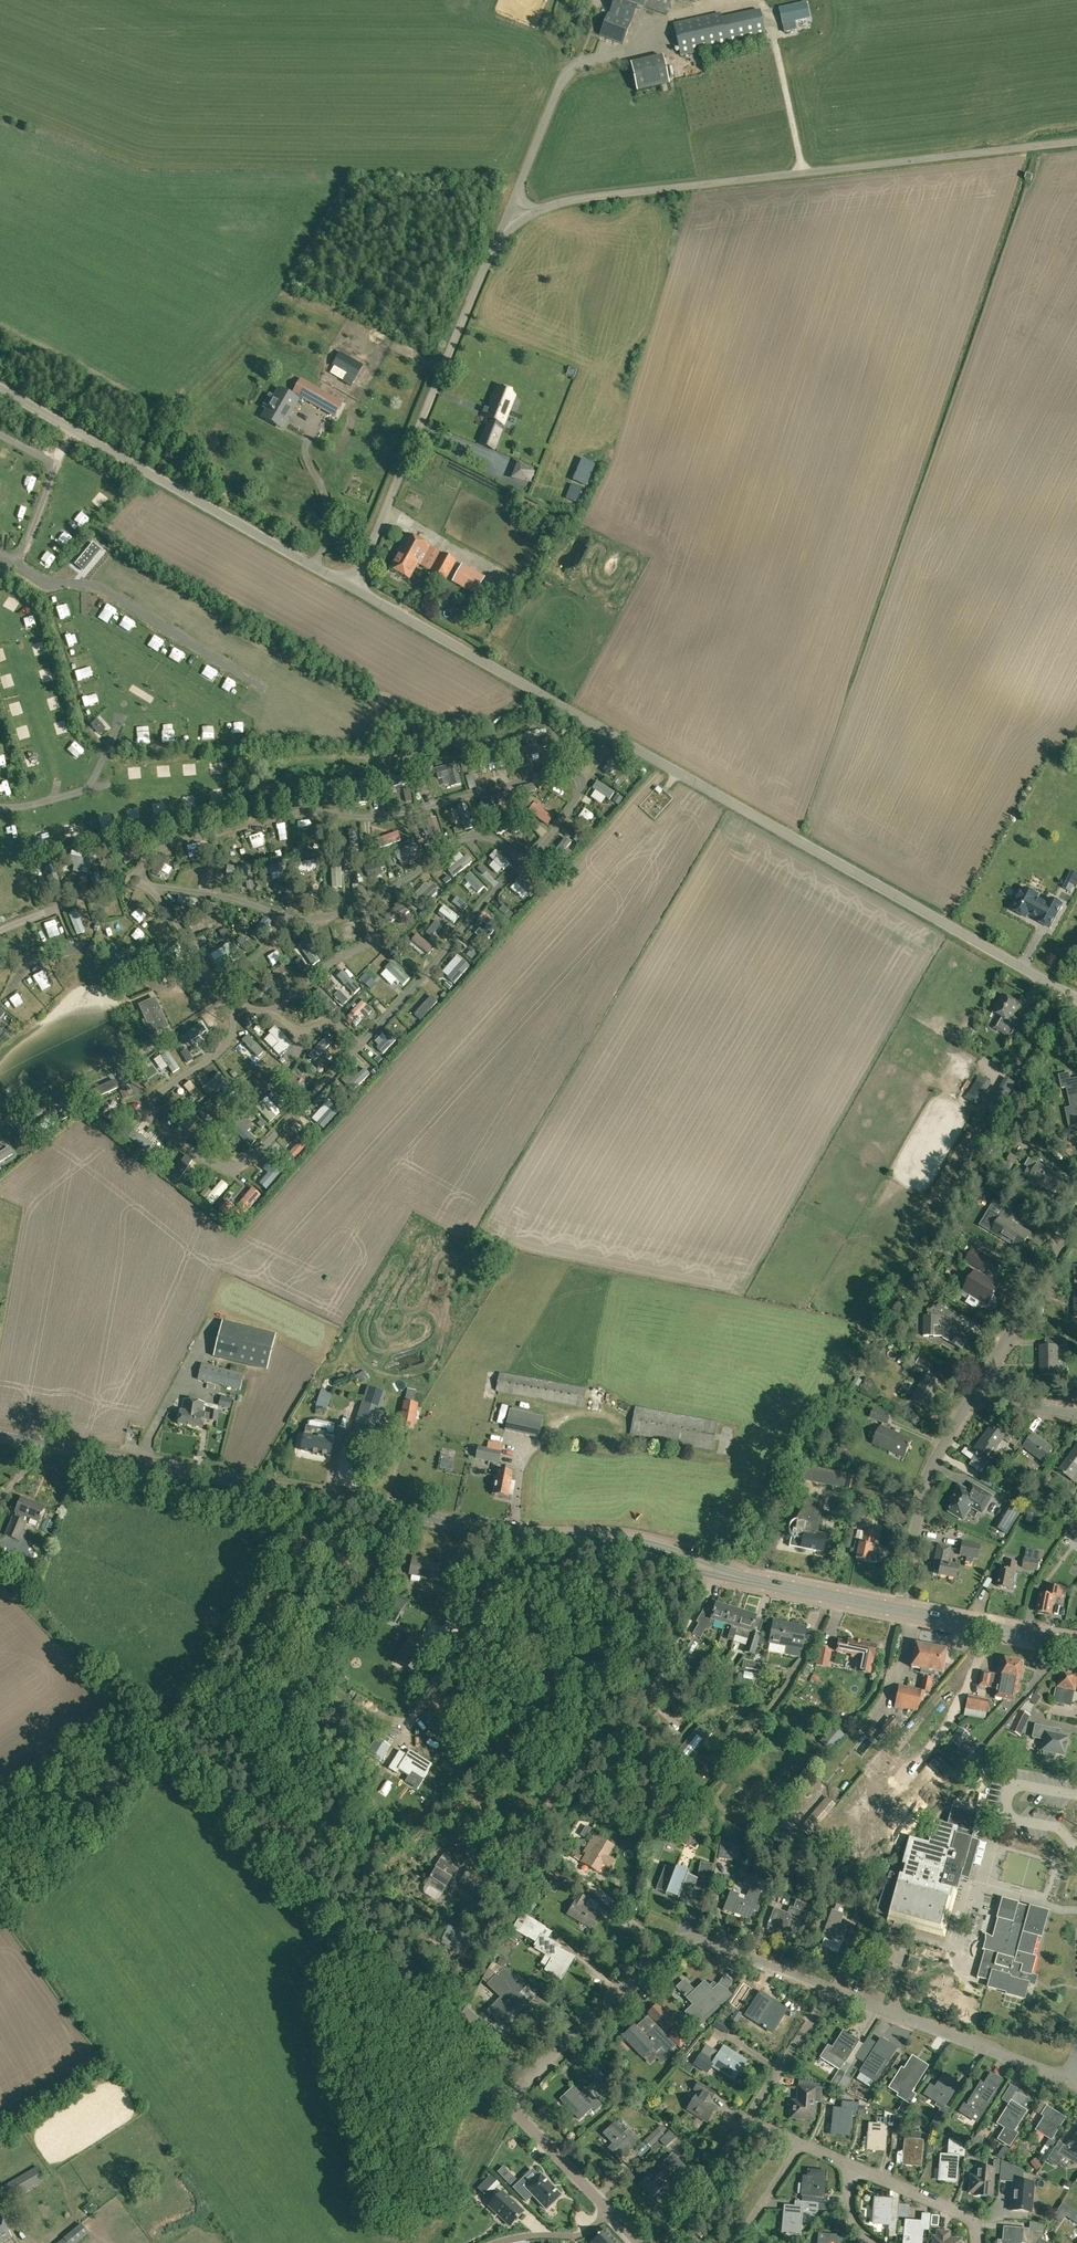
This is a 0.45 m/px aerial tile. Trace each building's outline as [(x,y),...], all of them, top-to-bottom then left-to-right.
[(599,36),(624,44),(638,4),(667,14),(672,0),(614,0),(609,13),(607,13),(599,36)] [(780,9),(785,32),(795,30),(793,21),(809,18),(806,3),(780,9)] [(673,23),(681,56),(766,37),(760,10),(721,19),(720,13),(673,23)] [(640,87),(670,81),(664,53),(634,60),(640,87)] [(266,419),(281,428),(297,401),(301,403),(304,399),(305,399),(335,415),(341,403),(301,380),(294,393),(295,393),(292,397),(282,391),(277,399),(270,395),(263,407),(270,411),(266,419)] [(480,444),(493,449),(498,438),(494,437),(497,430),(500,432),(500,431),(502,425),(503,425),(514,396),(497,390),(486,418),(491,420),(488,426),(480,444)] [(594,465),(582,460),(574,481),(586,485),(594,465)] [(517,467),(516,479),(535,482),(537,469),(517,467)] [(577,503),(582,492),(571,488),(567,499),(577,503)] [(95,495),(101,504),(110,498),(104,489),(95,495)] [(90,504),(81,511),(87,519),(96,512),(90,504)] [(72,529),(65,532),(68,542),(76,539),(72,529)] [(425,556),(430,546),(407,533),(396,552),(398,553),(390,568),(409,579),(418,564),(420,565),(421,562),(434,569),(437,562),(425,556)] [(457,561),(442,553),(437,562),(434,569),(432,572),(446,580),(457,561)] [(461,564),(452,582),(475,595),(485,577),(461,564)] [(537,742),(517,747),(522,766),(531,764),(528,755),(539,752),(537,742)] [(91,752),(88,757),(101,765),(104,759),(91,752)] [(0,756),(0,764),(1,769),(12,767),(9,754),(0,756)] [(610,773),(620,767),(614,757),(604,764),(610,773)] [(451,787),(461,784),(456,763),(435,769),(438,779),(448,777),(451,787)] [(381,783),(382,789),(409,784),(408,778),(407,775),(381,780),(381,783)] [(14,791),(12,777),(5,778),(7,791),(14,791)] [(474,780),(468,782),(469,788),(476,787),(474,780)] [(534,792),(531,784),(524,787),(528,794),(534,792)] [(410,788),(403,789),(406,801),(412,800),(410,788)] [(510,791),(480,799),(482,806),(512,799),(510,791)] [(619,804),(623,798),(618,794),(613,800),(619,804)] [(532,803),(526,799),(522,803),(529,808),(532,803)] [(544,808),(539,803),(537,805),(535,803),(529,811),(547,826),(553,819),(542,810),(544,808)] [(587,808),(581,817),(592,823),(597,814),(587,808)] [(497,834),(512,829),(513,833),(520,830),(518,826),(522,825),(519,817),(494,827),(497,834)] [(313,833),(312,821),(302,822),(302,834),(313,833)] [(35,825),(31,829),(40,838),(44,833),(35,825)] [(430,844),(424,846),(426,852),(432,850),(430,844)] [(238,848),(238,856),(247,855),(247,847),(238,848)] [(402,855),(406,864),(422,857),(418,848),(402,855)] [(130,867),(135,866),(131,852),(125,854),(130,867)] [(249,855),(238,858),(240,867),(251,864),(249,855)] [(82,867),(87,868),(89,859),(70,856),(68,864),(74,865),(73,871),(81,873),(82,867)] [(61,868),(67,866),(64,857),(58,859),(61,868)] [(321,862),(308,862),(309,875),(322,875),(321,862)] [(239,882),(251,882),(251,869),(240,869),(239,882)] [(195,882),(204,881),(203,870),(194,871),(195,882)] [(330,876),(335,885),(344,881),(339,872),(330,876)] [(285,881),(275,883),(278,895),(288,893),(285,881)] [(1067,883),(1063,889),(1069,892),(1072,886),(1067,883)] [(1039,921),(1050,928),(1063,905),(1051,899),(1048,904),(1037,898),(1039,896),(1025,889),(1024,891),(1023,890),(1016,902),(1017,903),(1013,910),(1027,918),(1029,914),(1040,920),(1039,921)] [(462,911),(467,905),(457,898),(453,903),(462,911)] [(409,906),(388,916),(393,927),(415,918),(409,906)] [(351,922),(355,932),(364,928),(360,918),(351,922)] [(62,949),(71,946),(62,923),(53,926),(62,949)] [(35,929),(28,932),(36,954),(42,951),(35,929)] [(254,949),(258,944),(251,939),(247,943),(254,949)] [(230,943),(223,947),(227,954),(215,961),(219,968),(238,957),(230,943)] [(154,961),(162,957),(157,948),(149,952),(154,961)] [(472,959),(476,954),(470,949),(466,954),(472,959)] [(301,958),(295,962),(303,973),(308,969),(301,958)] [(360,980),(368,987),(373,982),(365,974),(360,980)] [(410,977),(403,984),(407,988),(414,981),(410,977)] [(385,1000),(392,992),(379,981),(372,988),(385,1000)] [(452,985),(447,981),(444,985),(449,990),(452,985)] [(16,994),(21,1012),(28,1010),(23,992),(16,994)] [(427,1010),(439,1001),(434,995),(422,1004),(427,1010)] [(995,1028),(1012,1038),(1021,1022),(1013,1017),(1020,1005),(1003,995),(993,1012),(1001,1016),(995,1028)] [(139,1004),(152,1035),(169,1027),(156,997),(139,1004)] [(273,1049),(279,1056),(292,1043),(274,1026),(268,1032),(279,1043),(273,1049)] [(251,1041),(265,1056),(270,1051),(256,1036),(251,1041)] [(333,1041),(324,1040),(324,1052),(332,1053),(333,1041)] [(176,1074),(182,1070),(168,1047),(162,1051),(176,1074)] [(1071,1079),(1070,1073),(1059,1075),(1062,1089),(1067,1088),(1071,1107),(1067,1108),(1070,1127),(1076,1125),(1076,1078),(1071,1079)] [(300,1080),(308,1087),(311,1084),(303,1076),(300,1080)] [(987,1112),(996,1118),(1017,1084),(1007,1078),(987,1112)] [(966,1098),(978,1106),(988,1090),(976,1082),(966,1098)] [(193,1083),(188,1088),(199,1099),(204,1095),(193,1083)] [(126,1088),(119,1091),(123,1099),(129,1096),(126,1088)] [(1015,1105),(1029,1115),(1037,1105),(1023,1094),(1015,1105)] [(220,1097),(215,1101),(218,1106),(224,1101),(220,1097)] [(202,1111),(199,1115),(204,1119),(207,1116),(202,1111)] [(64,1112),(58,1116),(61,1120),(67,1117),(64,1112)] [(251,1130),(252,1129),(245,1120),(237,1126),(253,1148),(261,1142),(251,1130)] [(1016,1125),(1030,1140),(1036,1134),(1022,1120),(1016,1125)] [(322,1130),(315,1125),(311,1130),(317,1135),(322,1130)] [(293,1132),(301,1143),(307,1139),(299,1128),(293,1132)] [(216,1139),(223,1144),(228,1138),(220,1133),(216,1139)] [(12,1143),(21,1159),(31,1154),(22,1138),(12,1143)] [(1004,1167),(1010,1171),(1014,1163),(1016,1164),(1019,1158),(1011,1153),(1007,1159),(1008,1160),(1004,1167)] [(281,1162),(275,1158),(272,1162),(277,1166),(281,1162)] [(1037,1187),(1038,1184),(1054,1193),(1056,1190),(1061,1193),(1066,1184),(1061,1181),(1063,1178),(1029,1159),(1025,1166),(1028,1168),(1034,1171),(1029,1179),(1027,1182),(1037,1187)] [(1034,1171),(1028,1168),(1024,1175),(1029,1179),(1034,1171)] [(192,1183),(188,1188),(191,1191),(196,1186),(192,1183)] [(254,1207),(258,1203),(245,1192),(242,1196),(254,1207)] [(992,1206),(1008,1216),(1013,1207),(997,1198),(992,1206)] [(233,1207),(226,1201),(219,1210),(226,1215),(233,1207)] [(1009,1240),(1022,1248),(1030,1233),(1002,1216),(992,1233),(1007,1242),(1009,1240)] [(965,1245),(961,1251),(966,1254),(970,1248),(965,1245)] [(965,1261),(983,1272),(986,1268),(991,1260),(984,1256),(973,1248),(967,1257),(965,1261)] [(976,1270),(963,1291),(987,1306),(1000,1284),(976,1270)] [(905,1315),(904,1302),(893,1302),(894,1316),(905,1315)] [(952,1343),(962,1349),(967,1340),(972,1342),(976,1335),(962,1327),(961,1328),(950,1321),(954,1314),(936,1303),(932,1309),(928,1309),(928,1317),(924,1317),(924,1329),(924,1336),(935,1336),(943,1336),(943,1337),(953,1343),(952,1343)] [(222,1321),(221,1327),(213,1356),(230,1361),(239,1363),(265,1370),(270,1350),(275,1334),(222,1321)] [(1041,1346),(1041,1375),(1058,1375),(1057,1346),(1066,1346),(1066,1337),(1056,1337),(1056,1346),(1041,1346)] [(404,1374),(430,1365),(425,1352),(406,1359),(407,1363),(401,1366),(404,1374)] [(915,1363),(928,1371),(933,1363),(921,1355),(920,1356),(915,1353),(907,1364),(913,1367),(915,1363)] [(213,1383),(240,1390),(244,1374),(217,1367),(217,1368),(215,1367),(202,1364),(198,1379),(211,1383),(213,1383)] [(354,1375),(359,1384),(369,1378),(364,1370),(354,1375)] [(496,1391),(583,1407),(586,1389),(499,1372),(496,1391)] [(912,1399),(927,1408),(941,1383),(927,1374),(912,1399)] [(853,1384),(858,1386),(861,1381),(856,1378),(853,1384)] [(399,1426),(413,1429),(418,1403),(414,1403),(416,1390),(407,1388),(405,1401),(404,1401),(399,1426)] [(218,1405),(230,1408),(232,1399),(221,1396),(218,1405)] [(316,1406),(326,1409),(330,1400),(319,1396),(316,1406)] [(178,1424),(203,1428),(205,1419),(209,1419),(209,1420),(217,1421),(219,1410),(210,1409),(209,1414),(202,1413),(204,1402),(184,1399),(181,1410),(180,1410),(178,1424)] [(348,1443),(368,1450),(378,1418),(380,1418),(383,1411),(381,1410),(381,1408),(362,1402),(348,1443)] [(630,1434),(713,1450),(718,1422),(635,1406),(630,1434)] [(870,1417),(887,1425),(891,1416),(874,1408),(870,1417)] [(532,1422),(534,1415),(509,1409),(508,1416),(504,1430),(538,1438),(542,1424),(532,1422)] [(302,1449),(329,1455),(332,1443),(333,1437),(326,1435),(327,1430),(306,1426),(302,1449)] [(894,1450),(905,1455),(912,1440),(881,1426),(874,1443),(893,1452),(894,1450)] [(973,1461),(984,1469),(990,1462),(988,1461),(1004,1439),(1009,1443),(1014,1436),(1002,1427),(998,1431),(992,1426),(974,1451),(978,1453),(973,1461)] [(1024,1447),(1044,1462),(1053,1449),(1033,1434),(1030,1439),(1024,1435),(1016,1446),(1022,1450),(1024,1447)] [(475,1459),(499,1463),(503,1441),(494,1439),(494,1441),(488,1440),(487,1447),(478,1446),(475,1459)] [(1059,1470),(1073,1480),(1076,1474),(1076,1446),(1059,1470)] [(512,1496),(515,1482),(511,1481),(512,1479),(511,1479),(512,1471),(499,1469),(497,1476),(494,1475),(492,1485),(494,1485),(493,1494),(508,1497),(509,1495),(512,1496)] [(819,1482),(831,1485),(834,1471),(822,1469),(819,1482)] [(845,1473),(842,1487),(856,1490),(858,1476),(845,1473)] [(980,1482),(993,1488),(997,1481),(984,1474),(980,1482)] [(950,1511),(961,1518),(966,1510),(969,1511),(972,1506),(979,1511),(980,1508),(984,1511),(993,1496),(978,1487),(974,1494),(960,1485),(951,1501),(955,1503),(950,1511)] [(4,1535),(20,1541),(27,1522),(24,1520),(26,1516),(39,1522),(45,1506),(21,1497),(15,1512),(16,1513),(15,1516),(12,1515),(4,1535)] [(816,1551),(823,1552),(826,1536),(818,1534),(824,1502),(808,1498),(795,1521),(793,1522),(792,1523),(791,1524),(790,1525),(790,1526),(789,1528),(789,1529),(789,1530),(789,1532),(789,1533),(789,1534),(790,1535),(790,1536),(791,1537),(789,1546),(816,1552),(816,1551)] [(999,1519),(1012,1526),(1021,1511),(1009,1503),(999,1519)] [(854,1518),(862,1519),(864,1511),(856,1509),(854,1518)] [(1034,1513),(1027,1512),(1026,1521),(1033,1522),(1034,1513)] [(1076,1536),(1076,1523),(1074,1522),(1069,1532),(1076,1536)] [(877,1555),(873,1554),(875,1545),(872,1545),(875,1532),(866,1530),(863,1540),(862,1540),(861,1542),(860,1542),(854,1541),(852,1552),(857,1553),(856,1558),(870,1561),(876,1562),(877,1555)] [(959,1555),(978,1559),(981,1544),(962,1540),(959,1555)] [(939,1575),(956,1578),(958,1566),(947,1564),(951,1546),(939,1543),(934,1568),(940,1569),(939,1575)] [(421,1579),(429,1581),(429,1578),(438,1580),(441,1565),(427,1563),(428,1560),(413,1557),(409,1574),(421,1576),(421,1579)] [(1022,1567),(1032,1569),(1034,1560),(1024,1558),(1022,1567)] [(998,1587),(1010,1589),(1012,1581),(1014,1582),(1016,1572),(1015,1572),(1017,1563),(1008,1561),(1006,1570),(1002,1569),(998,1587)] [(1044,1612),(1051,1614),(1053,1605),(1055,1605),(1057,1598),(1062,1599),(1064,1588),(1048,1585),(1046,1594),(1040,1593),(1036,1611),(1038,1611),(1038,1613),(1043,1614),(1044,1612)] [(462,1600),(442,1592),(436,1608),(456,1615),(462,1600)] [(379,1613),(395,1623),(402,1610),(387,1601),(379,1613)] [(724,1624),(729,1608),(716,1604),(713,1612),(707,1609),(692,1633),(700,1638),(706,1629),(708,1630),(714,1621),(724,1624)] [(734,1639),(743,1612),(729,1608),(724,1624),(731,1626),(727,1639),(734,1641),(734,1639)] [(744,1652),(754,1655),(761,1633),(752,1631),(756,1616),(743,1612),(734,1639),(747,1642),(744,1652)] [(770,1643),(802,1649),(806,1628),(775,1622),(770,1643)] [(410,1636),(398,1653),(408,1659),(404,1665),(414,1670),(428,1647),(410,1636)] [(858,1672),(871,1674),(876,1645),(845,1639),(845,1641),(838,1640),(836,1651),(852,1654),(851,1657),(858,1658),(858,1656),(861,1657),(858,1672)] [(935,1672),(943,1673),(945,1663),(943,1663),(946,1649),(945,1649),(945,1647),(917,1641),(916,1643),(911,1667),(921,1669),(921,1672),(934,1675),(935,1672)] [(775,1647),(772,1657),(788,1661),(791,1651),(775,1647)] [(828,1667),(832,1650),(819,1647),(815,1665),(828,1667)] [(994,1698),(1003,1699),(1003,1698),(1010,1667),(1012,1668),(1014,1659),(1002,1657),(1000,1666),(998,1666),(996,1674),(991,1673),(982,1671),(979,1686),(996,1689),(994,1698)] [(1003,1699),(1015,1702),(1019,1679),(1022,1679),(1024,1670),(1021,1670),(1023,1661),(1014,1659),(1012,1668),(1010,1667),(1003,1698),(1003,1699)] [(667,1676),(679,1683),(691,1667),(679,1660),(667,1676)] [(741,1667),(762,1670),(763,1664),(742,1660),(741,1667)] [(1072,1706),(1075,1689),(1076,1682),(1076,1672),(1062,1669),(1058,1686),(1059,1686),(1055,1703),(1072,1706)] [(748,1684),(757,1686),(760,1675),(751,1673),(748,1684)] [(810,1680),(817,1684),(821,1677),(814,1673),(810,1680)] [(923,1676),(920,1689),(922,1689),(930,1691),(933,1678),(923,1676)] [(921,1690),(922,1689),(920,1689),(899,1685),(894,1706),(918,1711),(921,1690)] [(1030,1700),(1035,1704),(1041,1696),(1035,1692),(1030,1700)] [(664,1703),(674,1711),(680,1702),(670,1695),(664,1703)] [(964,1715),(985,1720),(989,1699),(968,1695),(964,1715)] [(340,1716),(323,1709),(320,1718),(336,1725),(340,1716)] [(1008,1730),(1020,1736),(1030,1715),(1019,1710),(1008,1730)] [(282,1721),(279,1727),(285,1729),(287,1723),(282,1721)] [(634,1740),(649,1746),(654,1735),(646,1732),(648,1727),(641,1724),(634,1740)] [(1048,1759),(1050,1759),(1052,1758),(1054,1757),(1055,1755),(1056,1752),(1063,1754),(1065,1744),(1067,1744),(1069,1737),(1058,1735),(1059,1729),(1035,1724),(1032,1736),(1044,1739),(1043,1743),(1045,1744),(1043,1752),(1043,1754),(1044,1756),(1045,1758),(1048,1759)] [(843,1734),(833,1725),(820,1740),(830,1749),(843,1734)] [(400,1732),(390,1726),(387,1731),(396,1737),(400,1732)] [(950,1740),(960,1748),(970,1736),(960,1728),(950,1740)] [(675,1755),(694,1770),(703,1759),(696,1753),(707,1739),(695,1730),(675,1755)] [(381,1762),(390,1746),(377,1738),(367,1753),(381,1762)] [(819,1749),(808,1759),(812,1762),(822,1753),(819,1749)] [(412,1771),(423,1778),(432,1764),(410,1750),(407,1755),(400,1750),(388,1768),(397,1773),(399,1769),(409,1776),(412,1771)] [(929,1765),(943,1776),(949,1769),(935,1758),(929,1765)] [(713,1777),(721,1778),(723,1766),(714,1765),(713,1777)] [(749,1791),(756,1797),(767,1784),(759,1778),(749,1791)] [(799,1828),(810,1837),(837,1805),(827,1796),(799,1828)] [(1034,1802),(1039,1807),(1045,1801),(1041,1796),(1034,1802)] [(1051,1812),(1056,1802),(1050,1799),(1046,1809),(1051,1812)] [(692,1809),(695,1804),(689,1800),(686,1804),(692,1809)] [(662,1825),(673,1822),(668,1805),(657,1808),(662,1825)] [(907,1836),(897,1874),(889,1872),(875,1912),(886,1915),(884,1921),(944,1938),(958,1883),(960,1876),(967,1878),(978,1840),(971,1838),(973,1832),(971,1831),(977,1811),(954,1805),(949,1825),(933,1820),(927,1842),(907,1836)] [(835,1828),(843,1819),(835,1812),(822,1827),(827,1831),(832,1825),(835,1828)] [(453,1841),(461,1845),(466,1836),(458,1832),(453,1841)] [(582,1862),(598,1871),(603,1864),(611,1868),(615,1860),(608,1856),(613,1846),(594,1835),(584,1852),(587,1853),(582,1862)] [(572,1856),(579,1861),(582,1855),(580,1855),(580,1846),(585,1845),(585,1839),(572,1839),(566,1839),(566,1853),(572,1856)] [(719,1858),(733,1860),(735,1844),(721,1842),(719,1858)] [(426,1883),(424,1887),(424,1893),(434,1899),(440,1897),(442,1893),(446,1887),(451,1878),(452,1879),(458,1869),(441,1858),(434,1868),(436,1869),(430,1878),(428,1876),(425,1882),(426,1883)] [(701,1863),(698,1876),(711,1878),(713,1865),(701,1863)] [(563,1880),(573,1889),(579,1883),(558,1864),(552,1871),(558,1876),(559,1875),(563,1879),(563,1880)] [(656,1889),(689,1902),(698,1878),(665,1866),(656,1889)] [(459,1882),(480,1896),(490,1880),(469,1867),(459,1882)] [(732,1912),(749,1919),(759,1889),(766,1892),(769,1882),(747,1874),(743,1884),(749,1885),(744,1900),(737,1897),(738,1894),(728,1891),(721,1910),(731,1913),(732,1912)] [(575,1900),(567,1914),(590,1927),(598,1914),(583,1905),(587,1898),(576,1891),(572,1898),(575,1900)] [(996,1918),(997,1918),(990,1943),(985,1941),(982,1949),(981,1950),(984,1951),(976,1978),(977,1978),(988,1981),(986,1986),(1005,1991),(1005,1993),(1023,1999),(1028,1983),(1030,1976),(1036,1957),(1032,1956),(1037,1938),(1041,1939),(1041,1938),(1043,1930),(1039,1929),(1044,1911),(1048,1912),(1049,1912),(1029,1906),(1029,1907),(1018,1904),(1018,1903),(1002,1898),(1002,1899),(1003,1899),(997,1918),(996,1917),(996,1918)] [(789,1931),(798,1935),(806,1913),(809,1905),(800,1901),(797,1900),(794,1908),(790,1907),(788,1913),(773,1908),(766,1926),(784,1932),(785,1929),(789,1930),(789,1931)] [(525,1909),(532,1913),(537,1905),(530,1901),(525,1909)] [(835,1951),(842,1953),(845,1943),(839,1941),(843,1929),(836,1926),(841,1914),(843,1914),(846,1907),(836,1903),(833,1911),(830,1910),(824,1926),(827,1927),(820,1946),(835,1951)] [(543,1970),(558,1978),(571,1956),(557,1947),(558,1945),(541,1935),(546,1927),(522,1912),(513,1928),(535,1941),(531,1946),(551,1958),(543,1970)] [(449,1928),(444,1940),(468,1950),(473,1938),(449,1928)] [(497,1962),(504,1966),(507,1961),(500,1957),(497,1962)] [(919,1959),(910,1957),(907,1970),(916,1972),(919,1959)] [(486,2011),(500,2024),(507,2017),(505,2016),(521,1999),(527,2006),(540,1993),(530,1983),(513,1974),(504,1968),(497,1975),(496,1974),(487,1984),(500,1997),(486,2011)] [(692,2005),(685,2013),(700,2027),(732,1996),(727,1991),(733,1981),(724,1975),(717,1986),(712,1991),(703,1982),(694,1990),(684,1980),(676,1987),(686,1998),(692,2005)] [(749,2017),(771,2031),(785,2009),(771,2000),(756,1990),(751,1998),(756,2002),(757,2000),(767,2007),(762,2015),(754,2010),(749,2017)] [(667,2032),(676,2024),(657,2005),(649,2014),(667,2032)] [(457,2021),(474,2039),(486,2028),(466,2009),(457,2021)] [(736,2023),(742,2013),(736,2010),(730,2019),(736,2023)] [(716,2018),(713,2024),(719,2028),(723,2022),(716,2018)] [(662,2047),(668,2054),(677,2045),(656,2024),(644,2036),(643,2034),(633,2025),(621,2036),(642,2056),(651,2047),(657,2052),(662,2047)] [(667,2034),(679,2046),(685,2040),(674,2028),(667,2034)] [(830,2084),(836,2087),(845,2075),(851,2066),(846,2063),(859,2042),(842,2031),(831,2047),(828,2045),(820,2058),(838,2070),(830,2084)] [(884,2039),(880,2045),(870,2038),(857,2058),(865,2063),(859,2071),(861,2073),(857,2078),(870,2086),(873,2081),(876,2082),(898,2048),(884,2039)] [(706,2044),(694,2063),(708,2072),(712,2066),(734,2080),(744,2064),(741,2062),(744,2058),(724,2045),(719,2052),(706,2044)] [(686,2055),(680,2050),(676,2055),(682,2059),(686,2055)] [(896,2113),(902,2117),(912,2102),(914,2098),(916,2094),(909,2089),(925,2065),(911,2056),(893,2084),(901,2089),(897,2096),(904,2100),(896,2113)] [(681,2066),(690,2072),(694,2066),(685,2060),(681,2066)] [(591,2073),(601,2083),(607,2077),(597,2067),(591,2073)] [(979,2083),(965,2104),(962,2102),(957,2110),(969,2118),(971,2119),(976,2110),(980,2113),(1001,2080),(989,2073),(982,2084),(979,2083)] [(845,2075),(836,2087),(843,2092),(852,2079),(845,2075)] [(940,2109),(943,2104),(955,2085),(946,2079),(943,2084),(938,2081),(934,2086),(930,2083),(924,2093),(937,2102),(935,2106),(940,2109)] [(789,2118),(812,2120),(813,2101),(819,2102),(820,2083),(812,2083),(813,2081),(798,2080),(796,2107),(790,2106),(789,2118)] [(687,2108),(707,2121),(716,2107),(710,2103),(716,2093),(699,2081),(693,2089),(698,2092),(687,2108)] [(561,2099),(580,2119),(592,2108),(596,2112),(602,2105),(591,2094),(586,2099),(574,2086),(561,2099)] [(997,2139),(1010,2148),(1019,2134),(1014,2130),(1026,2111),(1020,2107),(1026,2098),(1021,2095),(1015,2093),(996,2123),(1005,2128),(997,2139)] [(634,2104),(639,2110),(646,2104),(640,2098),(634,2104)] [(855,2111),(856,2104),(842,2103),(841,2109),(833,2109),(831,2134),(848,2135),(849,2116),(854,2116),(854,2111),(855,2111)] [(1035,2129),(1049,2138),(1062,2117),(1045,2106),(1041,2114),(1043,2116),(1035,2129)] [(866,2149),(883,2150),(885,2125),(894,2126),(894,2115),(884,2110),(883,2117),(877,2117),(876,2125),(868,2124),(866,2149)] [(942,2120),(936,2116),(929,2127),(935,2131),(942,2120)] [(624,2132),(614,2122),(611,2125),(603,2133),(614,2145),(610,2149),(616,2155),(623,2149),(626,2152),(639,2139),(628,2128),(624,2132)] [(644,2140),(651,2147),(664,2134),(657,2127),(644,2140)] [(665,2147),(675,2138),(669,2130),(659,2140),(665,2147)] [(902,2164),(919,2166),(921,2141),(921,2132),(911,2132),(911,2140),(904,2140),(902,2164)] [(1076,2164),(1076,2132),(1076,2133),(1075,2132),(1065,2148),(1062,2145),(1061,2147),(1057,2145),(1046,2161),(1047,2162),(1054,2166),(1055,2167),(1062,2155),(1076,2164)] [(970,2146),(977,2150),(984,2138),(978,2134),(970,2146)] [(938,2180),(955,2181),(957,2157),(965,2157),(966,2144),(949,2137),(947,2156),(940,2155),(938,2180)] [(1003,2148),(998,2156),(1002,2159),(1007,2151),(1003,2148)] [(640,2184),(652,2196),(663,2186),(660,2183),(676,2168),(678,2170),(683,2164),(672,2152),(640,2184)] [(1030,2170),(1034,2172),(1041,2161),(1037,2159),(1032,2166),(1030,2170)] [(975,2195),(992,2196),(994,2173),(1000,2174),(1001,2160),(994,2160),(993,2167),(977,2165),(976,2176),(970,2175),(969,2192),(975,2192),(975,2195)] [(6,2202),(45,2180),(37,2166),(0,2187),(0,2192),(6,2202)] [(503,2166),(497,2172),(510,2185),(516,2180),(503,2166)] [(802,2200),(808,2201),(827,2203),(828,2195),(822,2195),(824,2171),(808,2170),(807,2175),(802,2175),(801,2194),(802,2194),(802,2200)] [(523,2179),(513,2188),(526,2201),(533,2195),(546,2209),(561,2196),(540,2174),(529,2185),(523,2179)] [(498,2183),(490,2176),(483,2183),(491,2191),(498,2183)] [(1010,2210),(1028,2212),(1029,2193),(1033,2193),(1034,2182),(1013,2180),(1010,2210)] [(1063,2186),(1069,2188),(1072,2183),(1066,2180),(1063,2186)] [(501,2191),(487,2205),(509,2225),(523,2211),(501,2191)] [(889,2229),(896,2230),(898,2216),(890,2215),(891,2200),(874,2198),(872,2223),(889,2224),(889,2229)] [(801,2208),(818,2210),(818,2202),(795,2200),(794,2207),(785,2206),(783,2231),(799,2232),(801,2208)] [(82,2208),(87,2214),(95,2208),(90,2202),(82,2208)] [(1062,2222),(1071,2208),(1062,2203),(1054,2217),(1062,2222)] [(839,2221),(850,2218),(847,2206),(836,2208),(839,2221)] [(921,2229),(929,2230),(931,2214),(923,2213),(922,2222),(905,2221),(903,2242),(920,2242),(921,2229)] [(12,2237),(0,2214),(0,2242),(12,2237)] [(89,2233),(80,2222),(57,2241),(56,2242),(78,2242),(89,2233)] [(1043,2226),(1043,2223),(1031,2222),(1029,2242),(1037,2242),(1046,2230),(1046,2226),(1043,2226)] [(1021,2241),(1027,2242),(1028,2229),(1004,2227),(1003,2241),(998,2240),(998,2242),(1020,2242),(1021,2241)] [(696,2231),(701,2237),(705,2233),(700,2228),(696,2231)] [(592,2242),(593,2242),(617,2242),(605,2230),(592,2242)] [(961,2239),(949,2237),(949,2232),(937,2230),(937,2236),(933,2236),(932,2242),(961,2242),(961,2239)] [(836,2235),(819,2234),(818,2242),(835,2242),(836,2235)]
